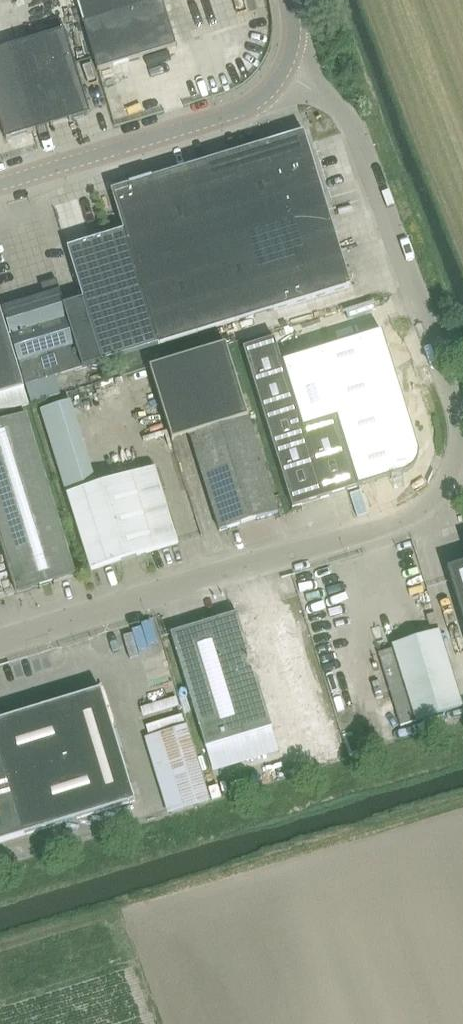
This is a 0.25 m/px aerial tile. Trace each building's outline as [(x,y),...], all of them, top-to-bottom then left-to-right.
[(97,67),(176,43),(162,0),(77,0),(97,67)] [(6,139),(89,113),(64,29),(0,48),(0,120),(6,139)] [(121,77),(151,68),(147,54),(117,63),(121,77)] [(98,68),(99,79),(115,78),(113,66),(98,68)] [(124,231),(159,345),(351,286),(304,132),(111,191),(124,231)] [(159,345),(124,231),(67,248),(83,300),(102,362),(159,345)] [(32,404),(60,396),(55,376),(83,368),(76,345),(57,281),(42,286),(45,296),(2,309),(26,385),(32,404)] [(24,387),(0,308),(0,394),(24,387)] [(418,452),(381,332),(281,362),(302,430),(336,420),(357,488),(407,472),(414,467),(418,459),(418,452)] [(274,339),(243,349),(292,508),(357,488),(336,420),(302,430),(281,362),(274,339)] [(183,438),(191,435),(220,531),(278,513),(248,417),(226,344),(150,367),(172,441),(183,438)] [(94,379),(104,376),(98,351),(88,354),(94,379)] [(77,400),(40,407),(51,462),(60,461),(63,479),(92,473),(77,400)] [(0,424),(0,540),(16,593),(75,575),(26,416),(0,424)] [(168,437),(153,439),(157,466),(171,464),(168,437)] [(134,472),(67,493),(91,570),(158,548),(134,472)] [(447,569),(462,621),(462,564),(447,569)] [(237,613),(171,633),(206,748),(272,728),(237,613)] [(153,617),(128,624),(131,634),(156,627),(153,617)] [(394,648),(378,653),(401,726),(462,707),(439,630),(392,644),(394,648)] [(126,649),(133,664),(160,650),(153,635),(126,649)] [(134,801),(100,689),(0,720),(0,842),(134,801)] [(176,696),(161,699),(160,692),(138,696),(142,715),(179,707),(176,696)] [(148,736),(171,813),(172,814),(210,802),(186,725),(148,736)]
